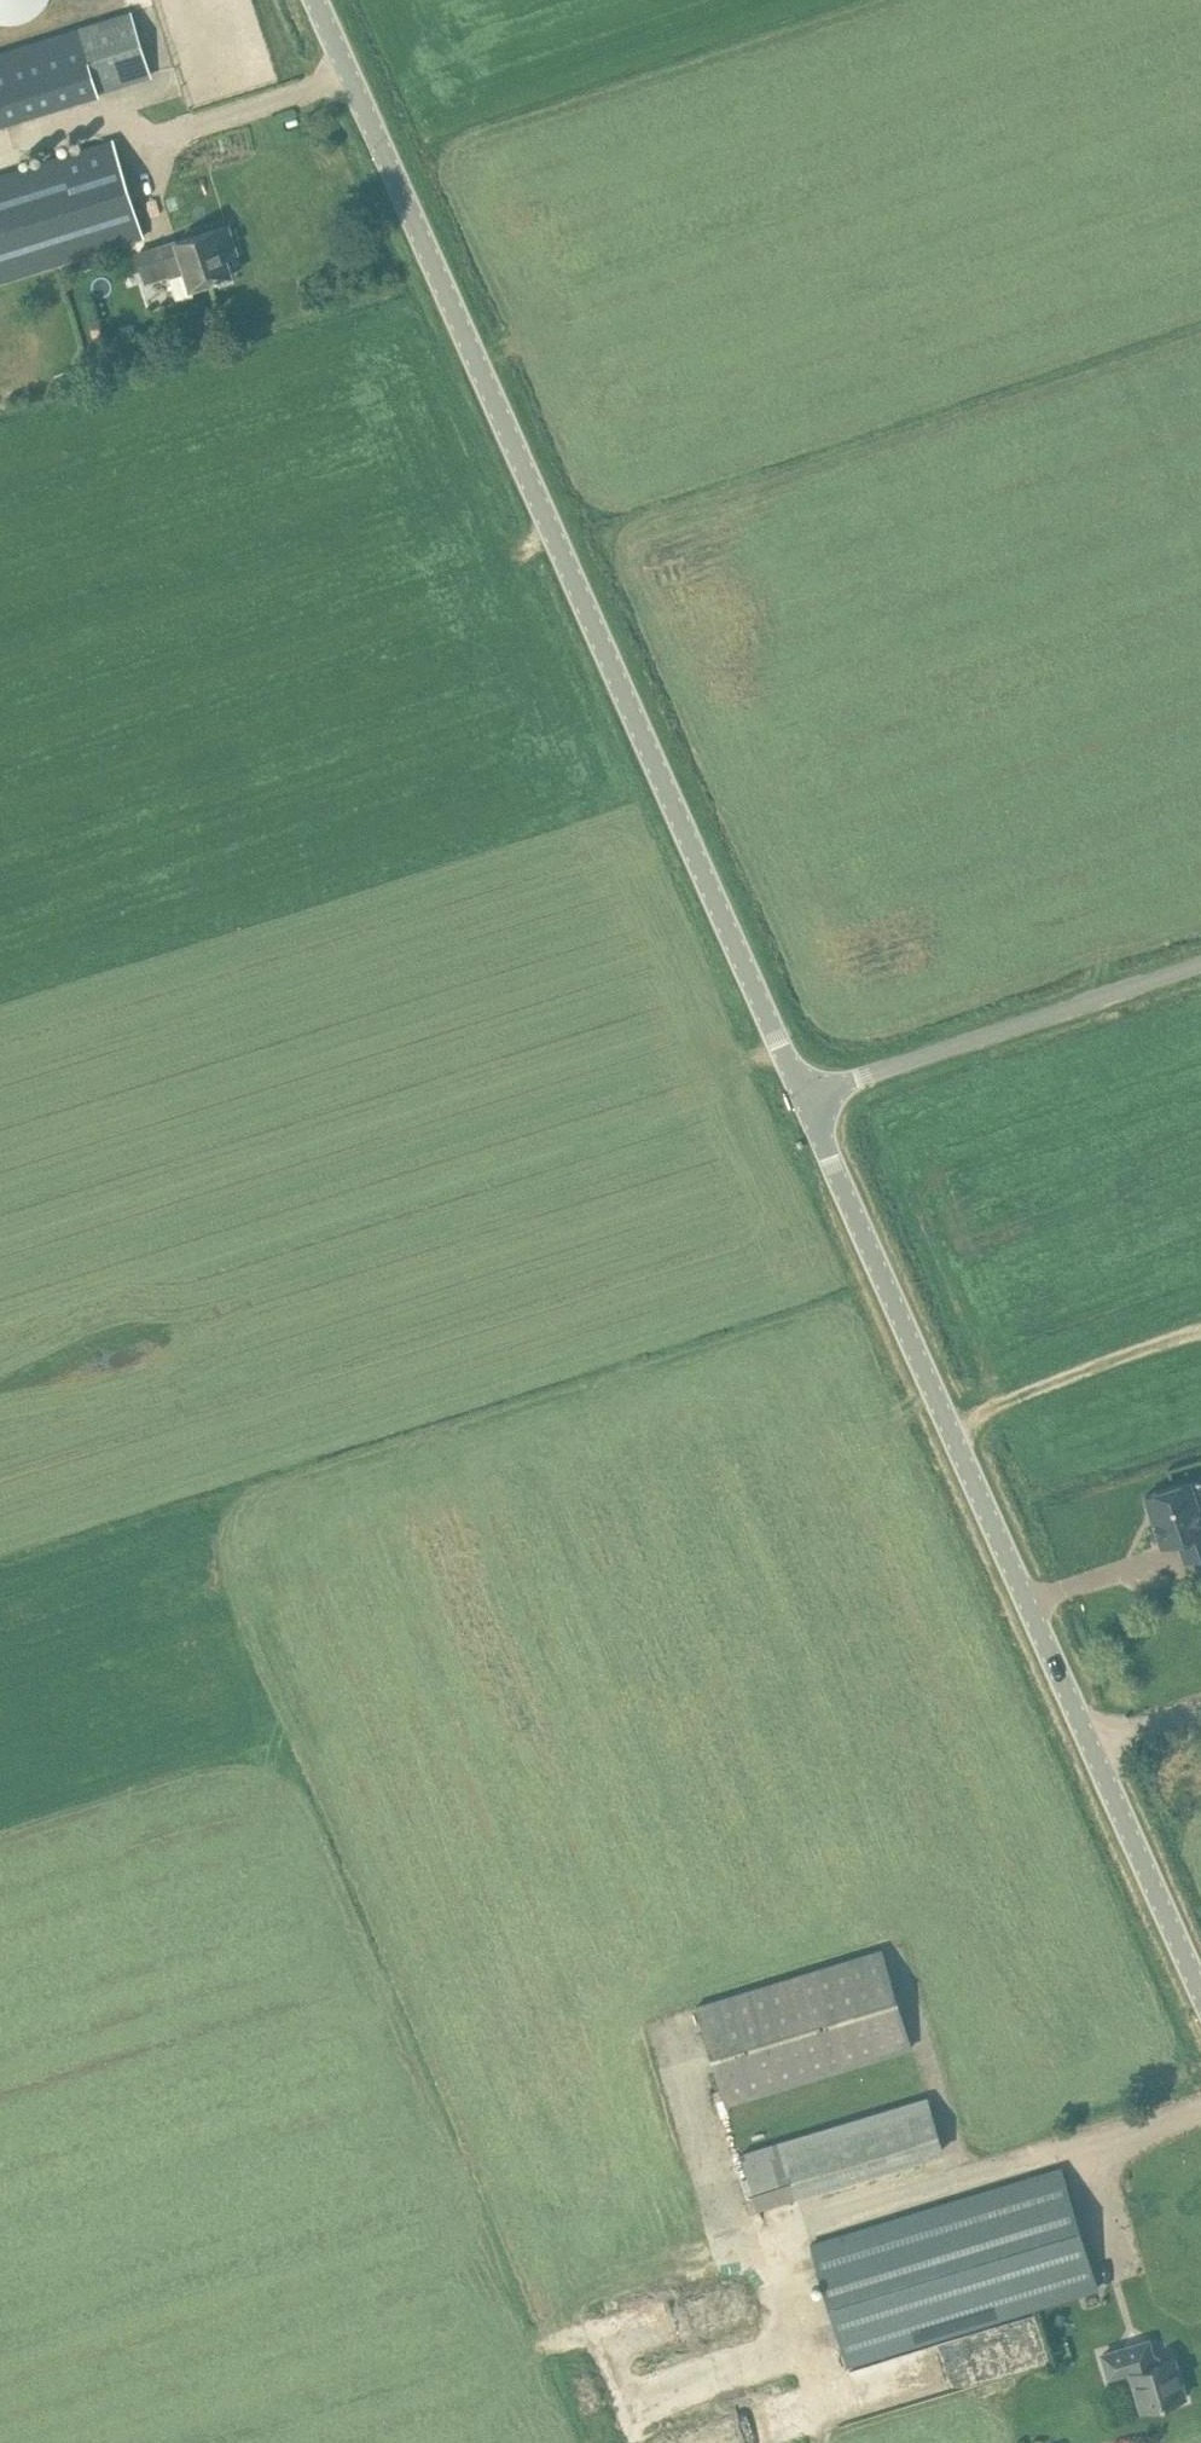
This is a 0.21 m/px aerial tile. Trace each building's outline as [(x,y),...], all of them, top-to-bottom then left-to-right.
[(7,22),(15,22),(22,20),(29,17),(35,13),(41,9),(46,3),(47,0),(0,0),(0,21),(7,22)] [(78,28),(57,35),(77,99),(98,93),(97,90),(150,73),(130,12),(78,28)] [(0,174),(0,281),(134,239),(139,252),(145,250),(141,236),(143,236),(113,139),(0,174)] [(145,250),(139,252),(139,253),(137,254),(146,282),(169,275),(176,298),(193,293),(191,287),(231,274),(225,256),(236,253),(227,225),(145,250)] [(1144,1495),(1161,1546),(1178,1540),(1185,1561),(1200,1555),(1200,1515),(1189,1480),(1144,1495)] [(696,2005),(726,2103),(912,2047),(882,1949),(696,2005)] [(927,2102),(736,2142),(748,2198),(939,2158),(927,2102)] [(1097,2288),(1083,2240),(1061,2167),(811,2244),(848,2364),(1097,2288)] [(1147,2340),(1102,2354),(1109,2375),(1130,2369),(1142,2408),(1164,2401),(1166,2407),(1181,2402),(1180,2397),(1184,2395),(1173,2359),(1162,2362),(1161,2358),(1156,2356),(1152,2357),(1147,2340)]
